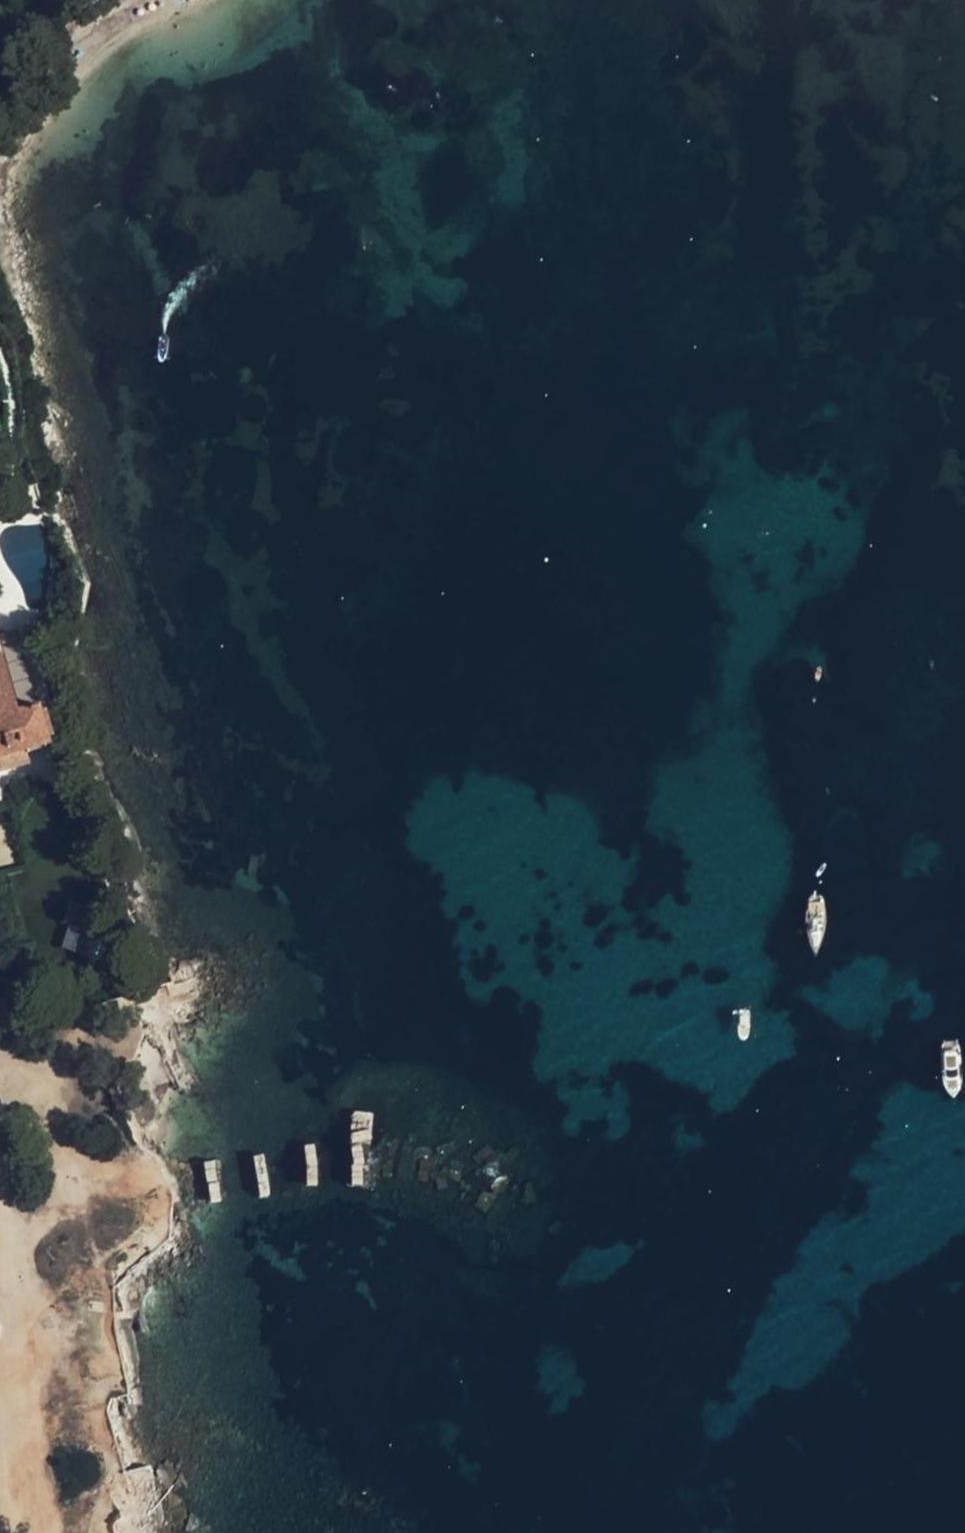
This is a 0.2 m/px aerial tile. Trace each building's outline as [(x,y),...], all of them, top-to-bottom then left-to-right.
[(14,767),(10,755),(52,742),(41,705),(19,711),(13,689),(0,645),(0,772),(14,767)] [(36,683),(13,689),(19,711),(41,705),(36,683)]
